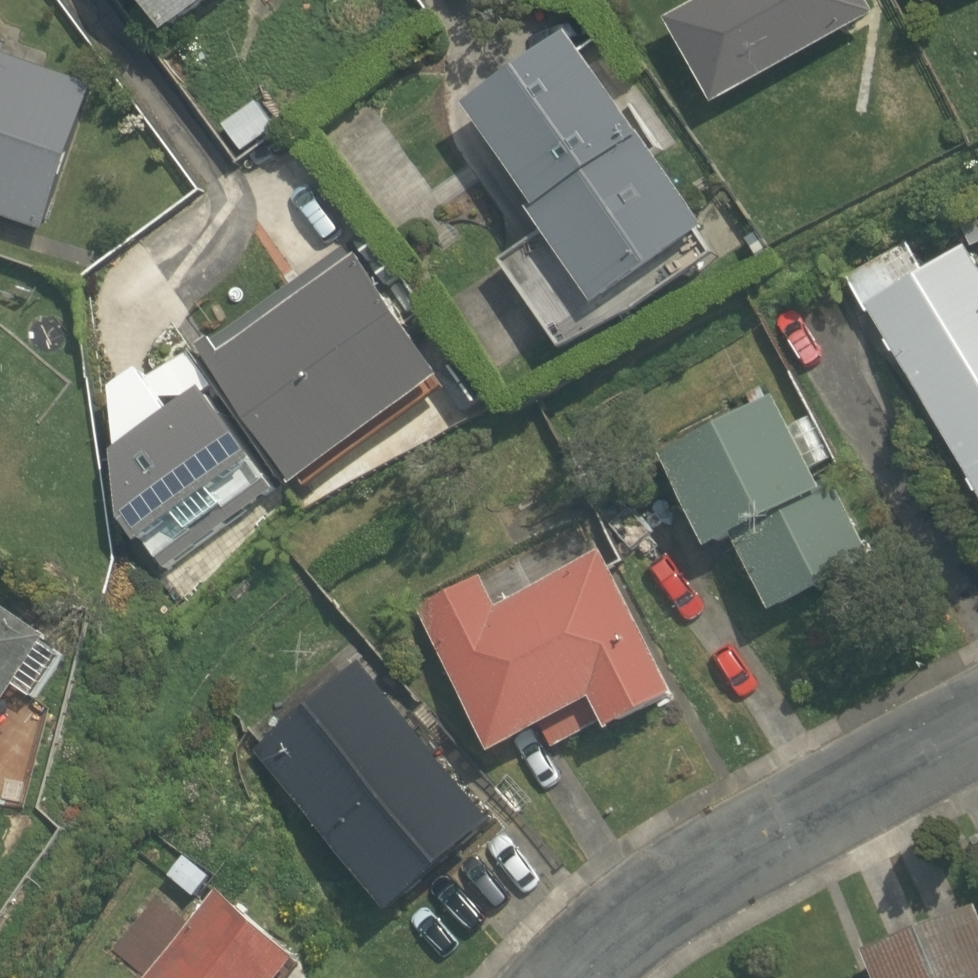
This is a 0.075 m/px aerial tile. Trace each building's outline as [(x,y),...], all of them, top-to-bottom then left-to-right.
[(167,33),(212,0),(143,0),(167,33)] [(868,0),(705,0),(667,20),(714,107),(876,15),(868,0)] [(598,306),(708,229),(573,36),(468,107),(541,210),(534,215),(598,306)] [(46,231),(96,86),(0,53),(0,216),(46,231)] [(278,128),(259,102),(225,126),(245,152),(278,128)] [(977,491),(977,260),(970,245),(927,272),(909,243),(850,277),(870,316),(872,313),(977,491)] [(442,381),(446,377),(358,256),(355,259),(346,247),(201,347),(296,487),(303,482),(308,489),(448,389),(442,381)] [(171,573),(277,491),(206,389),(118,454),(125,522),(143,546),(148,542),(171,573)] [(775,397),(664,455),(710,550),(735,537),(774,613),(873,555),(828,468),(834,465),(813,422),(794,431),(775,397)] [(483,577),(420,610),(495,755),(545,727),(556,749),(606,722),(611,732),(678,695),(603,551),(499,608),(483,577)] [(63,657),(44,644),(48,636),(0,604),(0,708),(14,687),(35,701),(63,657)] [(360,660),(257,752),(392,915),(499,821),(360,660)] [(196,897),(213,877),(187,857),(171,876),(196,897)] [(150,977),(289,977),(305,959),(219,894),(150,977)] [(865,951),(876,977),(977,977),(977,909),(865,951)]
